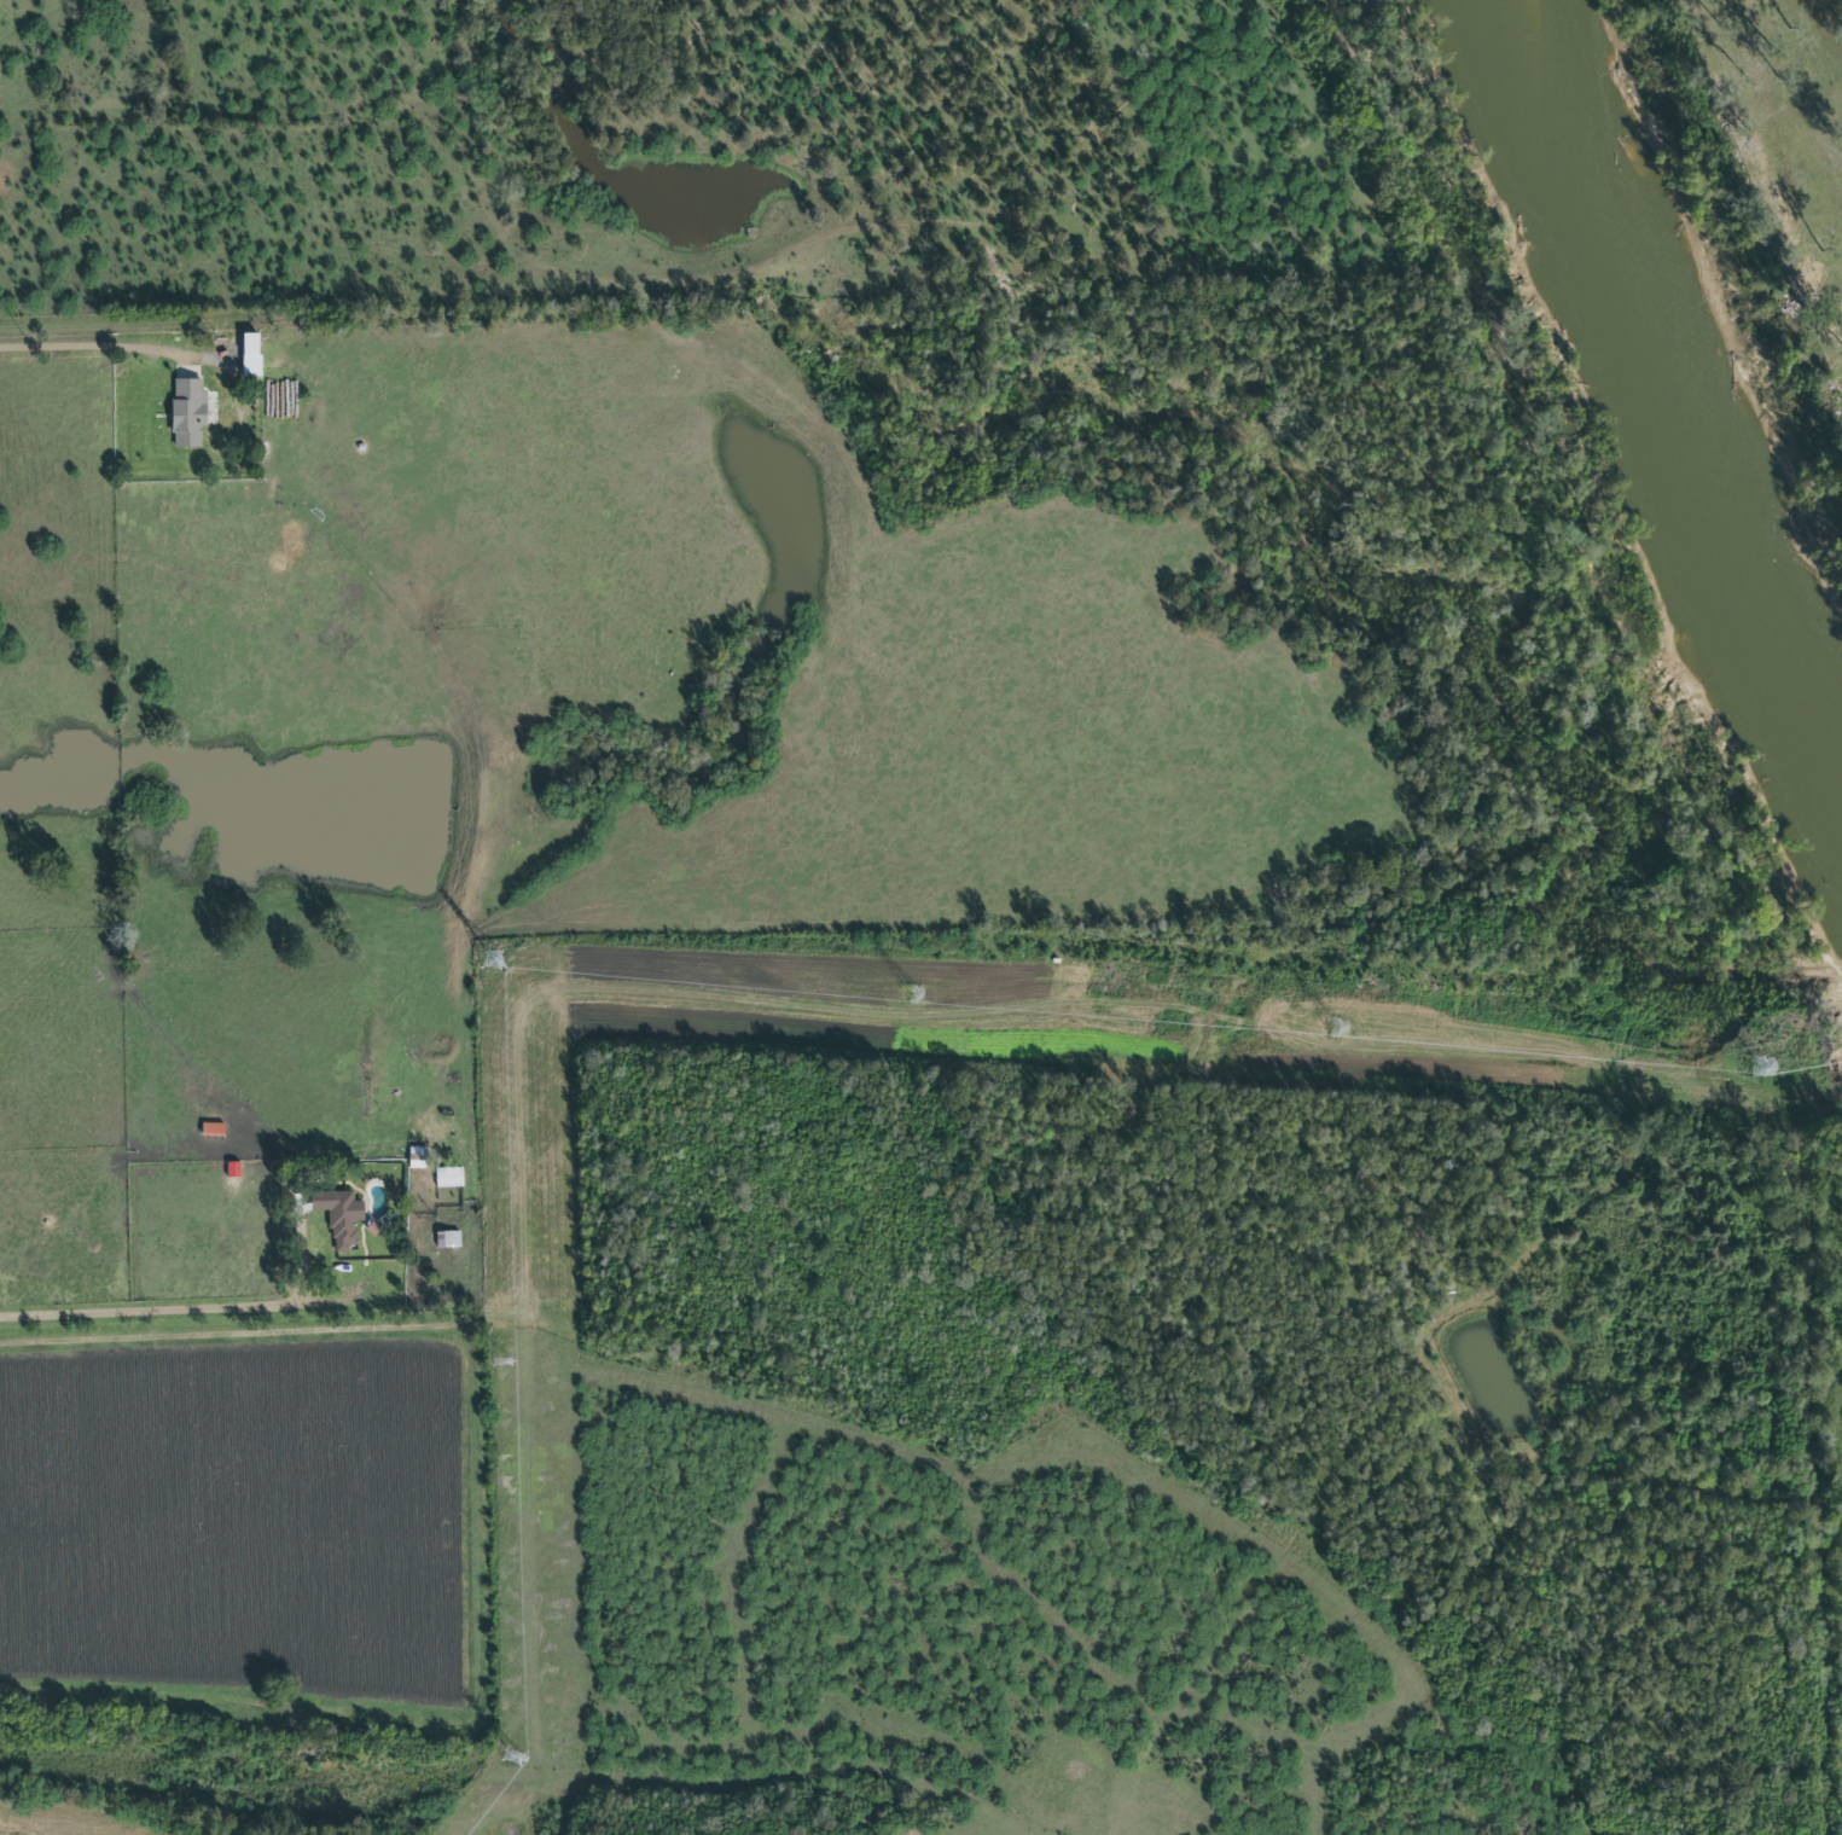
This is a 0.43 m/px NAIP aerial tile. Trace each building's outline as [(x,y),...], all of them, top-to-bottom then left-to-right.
[(261,334),(244,334),(243,377),(261,378),(261,334)] [(173,448),(202,448),(201,426),(207,426),(207,390),(202,390),(202,379),(172,379),(173,448)] [(202,1135),(224,1135),(224,1125),(202,1125),(202,1135)] [(463,1188),(462,1168),(435,1169),(436,1189),(463,1188)] [(354,1193),(330,1193),(331,1250),(355,1250),(354,1193)]
